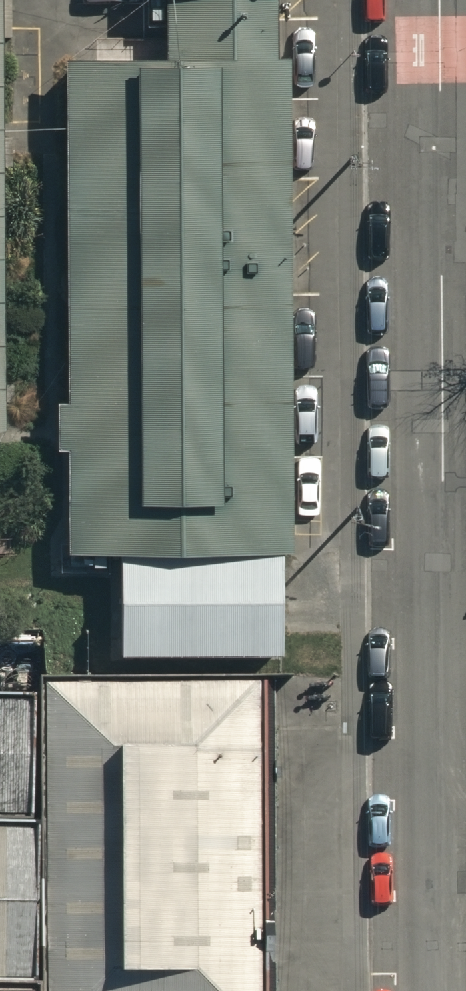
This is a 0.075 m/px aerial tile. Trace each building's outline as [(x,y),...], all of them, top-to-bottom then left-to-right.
[(8,425),(7,51),(6,0),(0,0),(0,425),(8,425)] [(164,42),(288,42),(287,0),(164,0),(164,42)] [(291,54),(65,55),(68,550),(294,549),(291,54)] [(286,562),(125,563),(125,656),(287,655),(286,562)] [(40,691),(41,990),(267,990),(265,690),(40,691)] [(0,692),(0,821),(30,821),(30,692),(0,692)] [(0,825),(0,982),(31,982),(30,824),(0,825)]
